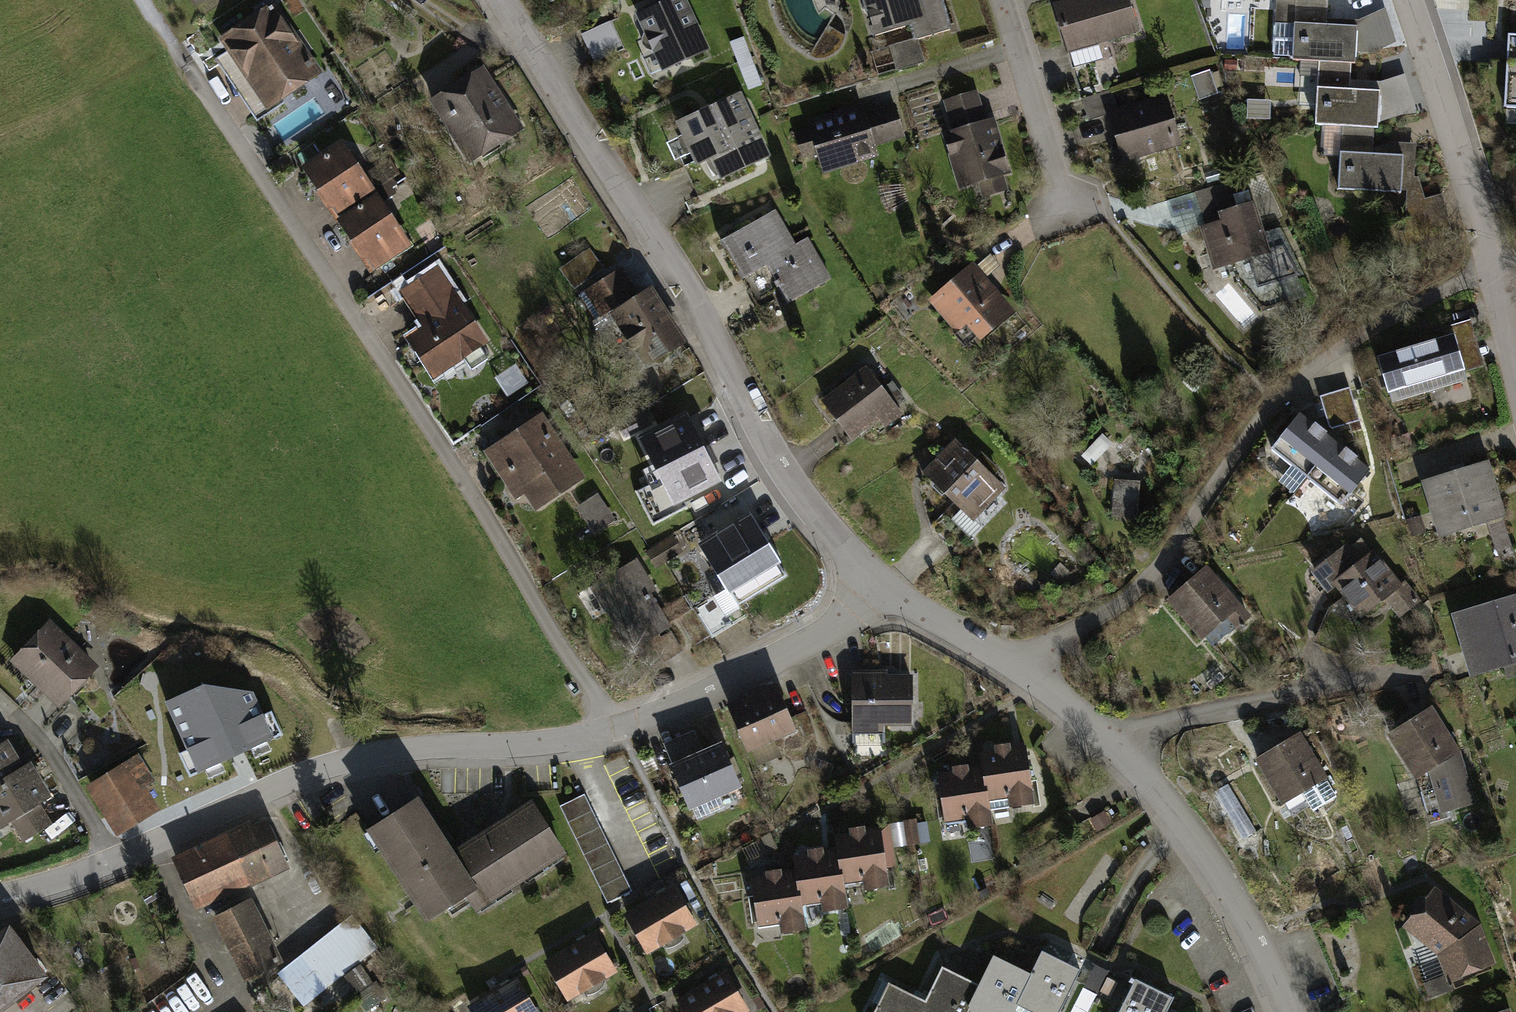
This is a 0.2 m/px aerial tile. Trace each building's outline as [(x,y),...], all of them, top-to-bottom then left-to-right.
[(640,15),(648,31),(644,34),(642,39),(643,44),(646,48),(651,50),(656,49),(665,67),(704,49),(695,28),(696,22),(694,17),(690,12),(686,10),(681,0),(673,0),(640,15)] [(866,4),(863,5),(866,12),(868,12),(875,35),(911,25),(916,40),(949,30),(941,0),(864,0),(866,4)] [(1056,6),(1074,67),(1106,58),(1100,40),(1136,29),(1127,0),(1075,0),(1056,6)] [(1292,60),(1318,61),(1351,63),(1355,63),(1357,26),(1326,25),(1328,0),(1295,0),(1292,60)] [(271,6),(223,38),(269,106),(317,74),(303,53),(295,58),(284,42),(292,36),(271,6)] [(594,62),(624,49),(611,20),(581,34),(594,62)] [(1509,35),(1506,105),(1515,106),(1515,36),(1509,35)] [(749,58),(742,39),(731,43),(738,62),(749,58)] [(741,71),(753,66),(749,58),(738,62),(741,71)] [(1351,63),(1318,61),(1315,124),(1322,125),(1374,127),(1378,127),(1380,91),(1349,89),(1351,63)] [(753,66),(741,71),(747,85),(758,81),(753,66)] [(479,72),(433,102),(470,159),(516,130),(479,72)] [(1194,77),(1201,96),(1215,91),(1208,72),(1194,77)] [(1083,99),(1088,112),(1115,103),(1111,89),(1083,99)] [(1004,169),(1007,168),(1001,147),(998,148),(990,122),(973,127),(970,118),(982,114),(975,94),(947,103),(956,132),(948,135),(948,137),(945,138),(950,153),(953,152),(963,184),(1005,172),(1004,169)] [(751,125),(738,96),(680,123),(699,162),(714,155),(734,145),(730,135),(751,125)] [(1163,99),(1113,115),(1126,157),(1176,141),(1163,99)] [(861,110),(811,125),(824,167),(874,152),(871,144),(900,135),(892,106),(871,113),(875,124),(866,127),(861,110)] [(734,145),(714,155),(723,176),(766,156),(751,125),(730,135),(734,145)] [(1374,127),(1322,125),(1321,149),(1317,151),(1315,154),(1315,157),(1317,160),(1320,161),(1323,161),(1326,159),(1327,156),(1340,157),(1338,189),(1401,192),(1403,155),(1372,154),(1373,148),(1374,127)] [(1392,142),(1373,148),(1372,154),(1403,155),(1401,192),(1407,192),(1406,230),(1401,231),(1405,247),(1453,234),(1442,193),(1425,198),(1419,176),(1414,176),(1416,143),(1392,142)] [(324,159),(308,170),(341,221),(376,197),(372,191),(342,147),(329,156),(325,155),(324,159)] [(372,191),(376,197),(396,184),(392,177),(372,191)] [(1262,310),(1306,297),(1280,247),(1286,246),(1279,232),(1262,237),(1252,203),(1233,209),(1225,183),(1195,192),(1206,226),(1203,227),(1215,267),(1232,263),(1237,281),(1262,310)] [(1233,194),(1237,206),(1251,201),(1248,190),(1233,194)] [(1203,227),(1206,226),(1195,192),(1166,201),(1176,235),(1203,227)] [(376,197),(341,221),(375,271),(410,248),(376,197)] [(768,215),(727,239),(748,274),(768,262),(778,279),(774,282),(777,287),(781,284),(783,286),(779,289),(787,303),(830,278),(807,238),(795,245),(783,225),(777,229),(768,215)] [(1000,247),(979,264),(988,274),(1008,257),(1000,247)] [(563,269),(573,283),(598,266),(588,251),(563,269)] [(988,274),(979,264),(973,270),(972,269),(935,300),(959,328),(963,324),(970,325),(979,335),(1007,311),(993,295),(992,296),(987,291),(987,287),(981,280),(988,274)] [(622,267),(611,274),(627,300),(612,310),(614,313),(640,297),(622,267)] [(481,339),(437,273),(405,293),(429,329),(412,341),(432,372),(461,353),(477,342),(481,339)] [(627,300),(611,274),(586,291),(602,316),(612,310),(627,300)] [(595,320),(602,316),(586,291),(579,295),(595,320)] [(652,360),(681,341),(653,297),(645,303),(641,297),(640,297),(615,313),(625,330),(622,333),(632,348),(641,343),(652,360)] [(1420,335),(1423,343),(1454,334),(1464,369),(1465,371),(1482,365),(1469,320),(1420,335)] [(1423,343),(1377,357),(1388,392),(1464,369),(1454,334),(1423,343)] [(477,342),(461,353),(471,369),(487,358),(477,342)] [(528,383),(515,364),(494,378),(506,397),(528,383)] [(893,403),(867,370),(856,378),(853,374),(845,380),(849,384),(824,402),(850,436),(893,403)] [(579,386),(586,395),(592,390),(585,382),(579,386)] [(1335,396),(1343,425),(1359,420),(1351,392),(1335,396)] [(617,402),(623,410),(631,405),(626,396),(617,402)] [(1331,428),(1343,425),(1335,396),(1321,401),(1329,426),(1331,428)] [(626,423),(633,435),(651,424),(644,412),(626,423)] [(1306,477),(1334,442),(1299,413),(1271,448),(1306,477)] [(674,500),(715,479),(708,464),(710,462),(704,450),(701,451),(684,417),(643,438),(663,477),(662,478),(664,482),(665,482),(674,500)] [(538,503),(577,477),(539,420),(491,451),(507,474),(515,469),(538,503)] [(1334,442),(1306,477),(1341,504),(1369,469),(1334,442)] [(953,454),(948,449),(926,472),(956,500),(931,526),(955,549),(979,524),(973,517),(1002,487),(990,476),(996,469),(981,455),(975,461),(960,447),(953,454)] [(1485,463),(1426,481),(1443,534),(1487,520),(1499,558),(1512,554),(1500,516),(1501,516),(1485,463)] [(1135,483),(1116,482),(1114,514),(1133,515),(1135,483)] [(580,508),(595,530),(610,520),(596,498),(580,508)] [(1423,531),(1419,518),(1409,521),(1414,534),(1423,531)] [(774,576),(741,522),(702,545),(727,587),(738,581),(746,593),(774,576)] [(673,537),(656,547),(664,561),(682,551),(673,537)] [(1356,606),(1362,614),(1397,586),(1363,543),(1356,549),(1336,553),(1314,571),(1328,589),(1337,582),(1347,594),(1329,608),(1316,636),(1343,648),(1355,620),(1349,612),(1356,606)] [(647,553),(656,566),(664,561),(656,547),(647,553)] [(651,586),(635,561),(594,586),(596,589),(601,586),(614,607),(609,610),(632,648),(668,627),(645,590),(651,586)] [(1205,568),(1170,598),(1203,636),(1204,635),(1223,618),(1226,616),(1236,627),(1248,617),(1205,568)] [(1457,612),(1476,674),(1515,662),(1515,594),(1457,612)] [(680,617),(695,642),(709,634),(693,609),(680,617)] [(49,626),(16,660),(59,702),(92,667),(49,626)] [(177,762),(192,792),(295,743),(282,716),(266,724),(253,695),(201,675),(159,695),(188,757),(177,762)] [(911,677),(853,678),(853,722),(854,722),(882,722),(911,722),(911,677)] [(741,706),(732,710),(749,747),(793,728),(777,690),(747,703),(744,698),(738,701),(741,706)] [(1430,708),(1390,733),(1417,776),(1430,822),(1450,817),(1448,809),(1473,802),(1458,751),(1456,750),(1430,708)] [(882,722),(854,722),(854,743),(882,743),(882,722)] [(673,766),(704,752),(694,730),(663,743),(673,766)] [(1298,734),(1258,758),(1284,801),(1302,791),(1313,810),(1336,796),(1298,734)] [(158,773),(179,757),(166,741),(146,756),(158,773)] [(989,809),(1034,802),(1026,748),(1010,750),(1009,744),(995,746),(996,753),(981,755),(984,769),(989,809)] [(22,772),(5,745),(0,748),(0,785),(22,772)] [(704,752),(673,766),(690,805),(737,785),(720,745),(704,752)] [(95,786),(120,828),(150,810),(136,787),(150,778),(138,759),(95,786)] [(968,827),(992,824),(989,809),(984,769),(968,772),(967,765),(953,767),(954,774),(938,776),(944,818),(966,815),(968,827)] [(6,820),(10,817),(23,838),(49,822),(36,801),(46,795),(29,768),(22,772),(0,785),(0,810),(6,820)] [(1215,791),(1243,838),(1256,831),(1227,784),(1215,791)] [(632,891),(584,793),(559,806),(607,903),(632,891)] [(415,800),(371,829),(429,917),(464,894),(446,865),(454,860),(415,800)] [(508,825),(454,860),(446,865),(464,894),(473,906),(561,849),(531,803),(505,819),(508,825)] [(1092,819),(1098,829),(1109,822),(1103,812),(1092,819)] [(916,843),(929,841),(926,822),(913,824),(916,843)] [(266,827),(232,842),(249,879),(283,863),(266,827)] [(851,835),(836,838),(838,852),(842,879),(862,876),(864,889),(889,885),(881,831),(865,833),(864,827),(850,829),(851,835)] [(229,836),(177,860),(197,903),(249,879),(232,842),(229,836)] [(809,856),(794,859),(797,874),(801,901),(821,898),(823,910),(846,906),(842,879),(838,852),(823,855),(822,848),(808,850),(809,856)] [(767,878),(751,880),(752,884),(747,884),(749,896),(753,895),(757,922),(779,919),(781,931),(804,928),(801,901),(797,874),(781,876),(780,869),(766,871),(767,878)] [(673,889),(628,915),(648,949),(693,923),(673,889)] [(1434,892),(1408,925),(1441,952),(1453,985),(1472,978),(1469,969),(1490,961),(1476,926),(1434,892)] [(246,903),(218,917),(247,975),(275,961),(277,959),(276,956),(273,958),(268,947),(274,944),(264,923),(258,926),(246,903)] [(352,917),(280,974),(303,1003),(375,946),(352,917)] [(42,976),(8,931),(0,936),(0,1008),(42,976)] [(593,935),(548,962),(568,996),(613,969),(593,935)] [(1080,969),(1042,950),(1030,974),(1031,974),(1018,1000),(1019,1001),(1013,1011),(1059,1011),(1080,969)] [(984,1011),(1013,1011),(1019,1001),(1018,1000),(1031,974),(1030,974),(993,955),(979,985),(980,985),(970,1005),(971,1006),(984,1011)] [(344,977),(358,995),(375,983),(361,965),(344,977)] [(971,1006),(970,1005),(980,985),(979,985),(942,966),(925,1001),(926,1001),(921,1011),(968,1011),(971,1006)] [(680,1001),(686,1011),(740,1011),(745,1009),(725,974),(680,1001)] [(1131,976),(1129,980),(1133,983),(1119,1011),(1165,1011),(1166,1011),(1174,997),(1136,978),(1135,979),(1131,976)] [(471,1007),(474,1011),(535,1011),(516,981),(471,1007)] [(358,995),(367,1008),(384,996),(375,983),(358,995)] [(926,1001),(925,1001),(889,983),(874,1011),(921,1011),(926,1001)] [(1122,1001),(1129,988),(1120,983),(1113,997),(1122,1001)]
